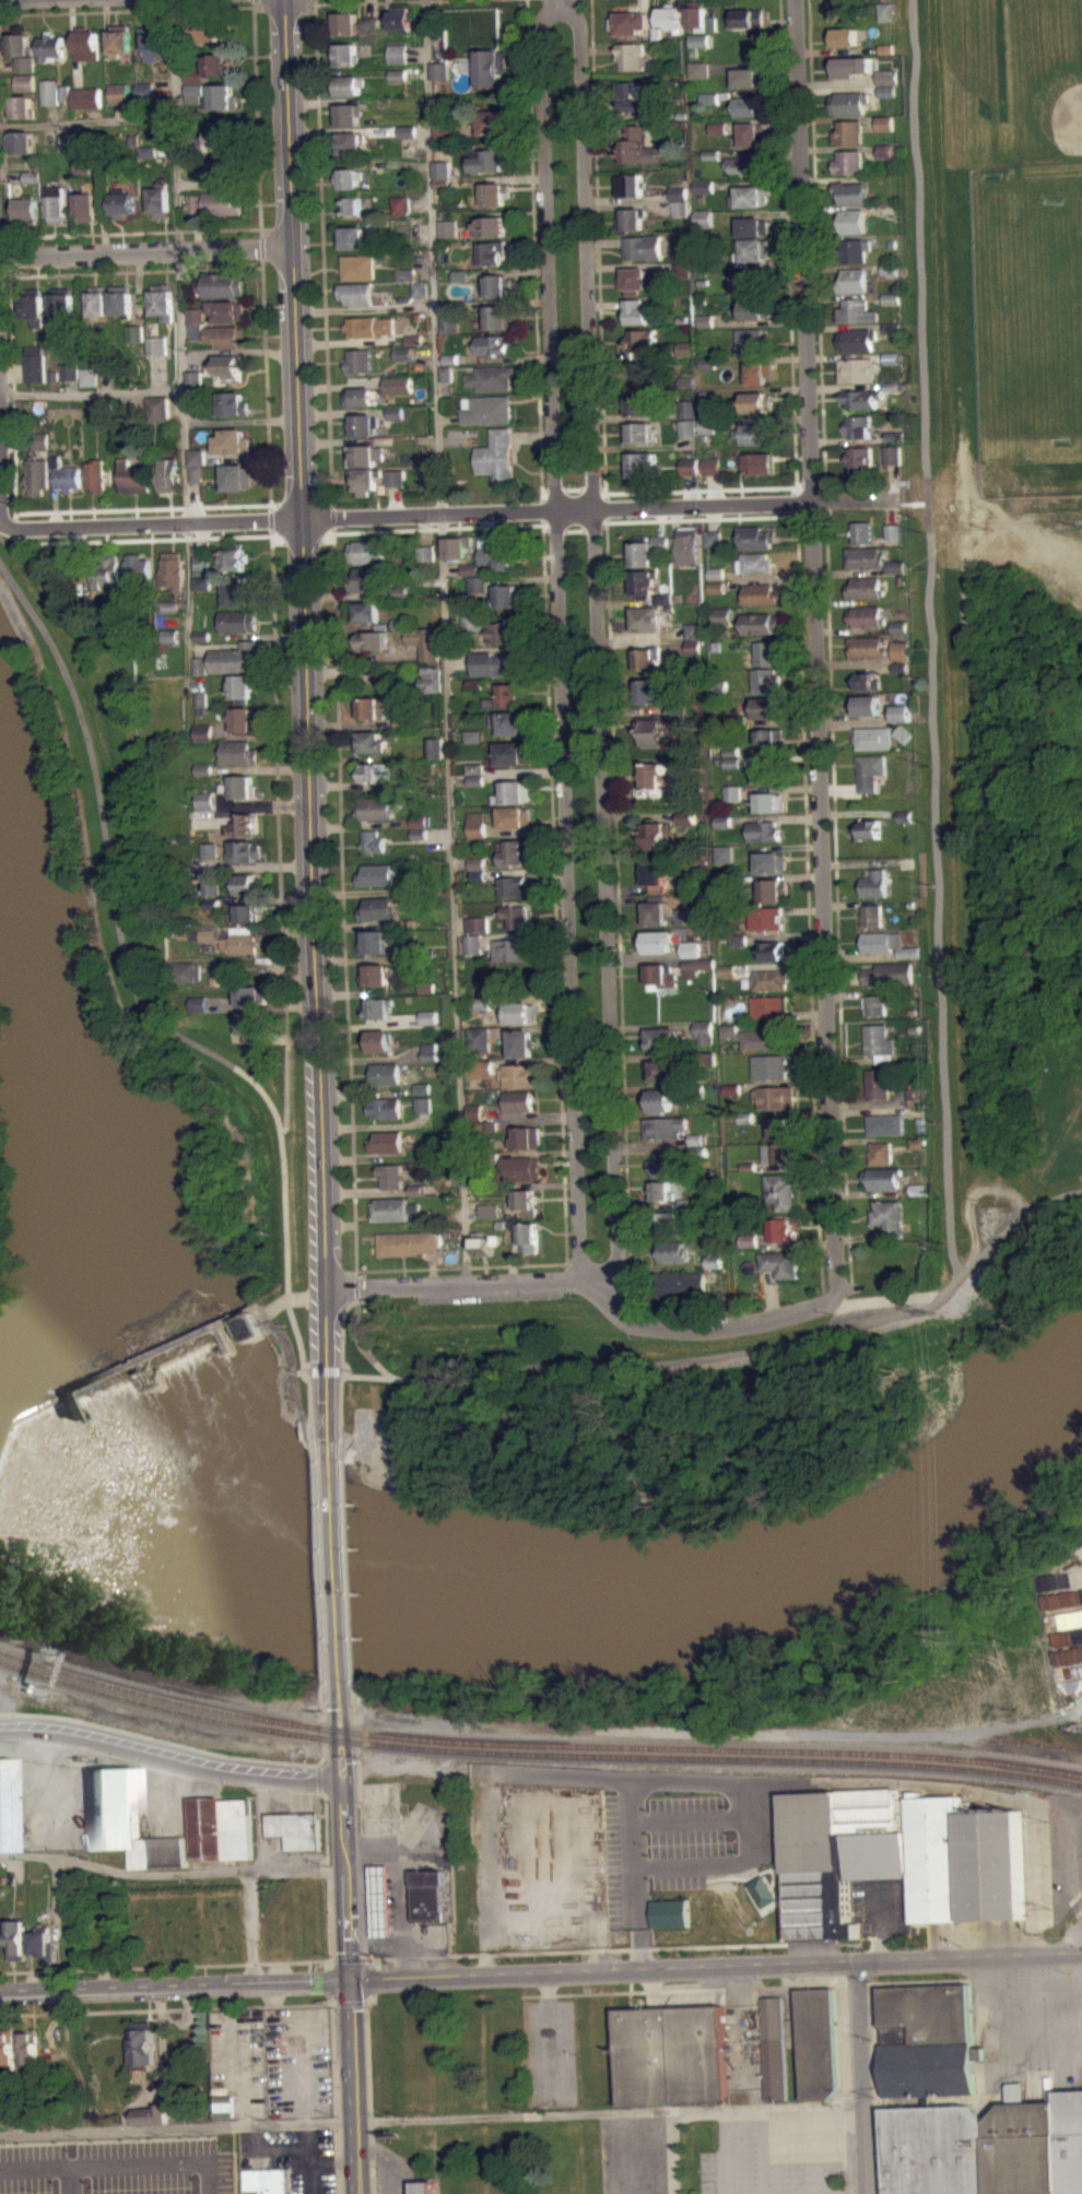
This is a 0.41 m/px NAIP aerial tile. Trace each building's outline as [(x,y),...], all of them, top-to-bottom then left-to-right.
[(691,1),(691,7),(689,7),(689,26),(696,26),(696,32),(707,32),(707,7),(705,7),(705,0),(691,1)] [(835,1),(834,1),(834,20),(858,20),(858,0),(835,0),(835,1)] [(880,21),(895,20),(895,2),(879,3),(880,21)] [(660,8),(661,25),(661,28),(675,28),(675,33),(684,33),(684,7),(678,7),(678,3),(669,3),(669,8),(660,8)] [(392,7),(393,10),(390,10),(390,28),(411,28),(410,10),(409,10),(408,5),(392,7)] [(736,10),(736,26),(765,26),(765,9),(736,10)] [(330,14),(336,14),(336,12),(356,11),(356,24),(360,24),(361,31),(356,31),(357,34),(336,34),(336,28),(330,28),(330,14)] [(649,12),(650,28),(643,30),(644,34),(620,35),(620,30),(613,30),(612,17),(616,17),(616,13),(649,12)] [(717,15),(718,31),(709,31),(709,15),(717,15)] [(190,24),(190,33),(200,33),(200,42),(221,40),(220,35),(224,35),(224,17),(200,19),(200,23),(190,24)] [(362,17),(362,34),(377,34),(377,17),(362,17)] [(110,24),(110,30),(108,30),(108,48),(107,48),(107,54),(109,54),(109,58),(119,58),(119,52),(130,52),(129,30),(126,30),(126,24),(110,24)] [(74,25),(74,31),(73,31),(74,60),(98,59),(96,30),(86,30),(86,25),(74,25)] [(652,25),(654,38),(661,38),(661,25),(652,25)] [(163,27),(164,54),(156,54),(157,60),(154,60),(154,62),(150,62),(150,61),(144,61),(143,38),(139,38),(138,26),(150,26),(150,28),(163,27)] [(381,43),(381,26),(361,26),(360,42),(381,43)] [(830,31),(830,45),(836,45),(836,46),(859,46),(859,27),(835,27),(835,31),(830,31)] [(8,30),(8,55),(26,55),(26,52),(30,52),(30,47),(26,47),(26,30),(8,30)] [(60,35),(61,55),(54,56),(54,60),(37,61),(36,37),(42,37),(40,34),(51,33),(51,36),(60,35)] [(690,34),(691,48),(710,47),(710,46),(711,46),(711,34),(690,34)] [(734,38),(734,57),(757,57),(757,55),(762,55),(762,39),(757,39),(757,38),(734,38)] [(692,56),(710,55),(710,42),(691,42),(692,56)] [(331,45),(336,45),(336,43),(356,43),(357,54),(360,54),(360,61),(356,61),(356,64),(337,66),(337,56),(332,57),(331,45)] [(619,44),(619,61),(621,61),(622,70),(647,69),(647,66),(651,66),(651,57),(645,57),(644,52),(646,52),(646,43),(619,44)] [(388,63),(408,62),(407,44),(387,44),(388,63)] [(881,44),(882,54),(895,54),(895,44),(881,44)] [(478,50),(479,87),(502,87),(502,73),(508,73),(507,51),(502,51),(502,49),(478,50)] [(203,56),(203,75),(226,74),(225,54),(205,54),(205,56),(203,56)] [(13,57),(14,71),(32,70),(31,56),(13,57)] [(833,59),(833,76),(857,76),(857,73),(859,73),(860,72),(873,72),(873,56),(836,57),(836,58),(833,59)] [(431,62),(432,80),(449,79),(448,61),(431,62)] [(691,61),(691,78),(710,78),(709,61),(691,61)] [(202,67),(202,82),(184,83),(184,68),(202,67)] [(736,68),(736,87),(758,87),(758,84),(765,84),(765,67),(736,68)] [(389,69),(389,80),(407,80),(407,69),(389,69)] [(431,71),(432,88),(449,88),(449,70),(431,71)] [(691,87),(710,86),(710,70),(691,70),(691,87)] [(879,70),(879,84),(899,83),(899,70),(879,70)] [(32,73),(32,90),(11,91),(11,74),(32,73)] [(338,95),(361,95),(361,85),(363,85),(363,76),(360,76),(360,74),(338,75),(338,95)] [(406,78),(389,78),(389,89),(406,89),(406,78)] [(38,80),(38,104),(55,104),(55,79),(38,80)] [(622,81),(635,81),(636,83),(648,83),(648,85),(661,84),(662,101),(648,102),(648,109),(623,110),(622,81)] [(32,82),(14,82),(14,98),(32,98),(32,82)] [(133,82),(133,98),(152,97),(151,82),(133,82)] [(107,84),(108,103),(127,103),(126,83),(107,84)] [(209,84),(209,109),(231,108),(231,106),(236,106),(236,95),(232,95),(231,83),(209,84)] [(184,84),(201,84),(202,95),(199,95),(199,102),(185,103),(184,84)] [(57,85),(58,101),(67,101),(67,85),(57,85)] [(881,85),(881,96),(896,96),(896,85),(881,85)] [(70,89),(70,108),(98,107),(97,86),(70,89)] [(134,90),(134,107),(152,107),(152,90),(134,90)] [(837,93),(837,95),(833,95),(833,114),(838,114),(838,115),(866,114),(866,103),(869,103),(869,92),(837,93)] [(701,93),(701,104),(720,103),(720,93),(701,93)] [(9,118),(30,118),(28,94),(9,94),(9,118)] [(880,106),(897,105),(897,94),(880,94),(880,106)] [(734,97),(736,116),(762,115),(762,105),(758,105),(757,96),(734,97)] [(719,112),(719,101),(702,101),(702,113),(719,112)] [(333,107),(338,107),(338,105),(358,104),(360,125),(339,126),(339,123),(333,123),(333,107)] [(481,135),(480,110),(503,109),(504,134),(501,134),(501,140),(489,140),(487,134),(481,135)] [(878,116),(878,131),(894,131),(893,116),(878,116)] [(838,120),(838,130),(834,130),(835,142),(839,142),(839,144),(862,144),(862,119),(838,120)] [(232,121),(232,130),(235,130),(236,144),(212,145),(212,141),(204,141),(203,132),(211,132),(211,122),(232,121)] [(709,123),(709,134),(728,133),(727,122),(709,123)] [(741,122),(741,134),(740,134),(740,148),(761,146),(761,140),(766,140),(766,123),(761,123),(761,122),(741,122)] [(878,139),(895,139),(894,124),(877,125),(878,139)] [(644,125),(644,140),(642,140),(643,146),(658,145),(659,163),(643,163),(643,161),(623,162),(623,157),(621,157),(621,140),(625,140),(625,126),(644,125)] [(399,126),(399,138),(416,137),(416,126),(399,126)] [(433,127),(433,143),(454,143),(454,126),(436,126),(436,127),(433,127)] [(4,133),(10,133),(10,131),(30,131),(31,153),(11,153),(11,150),(4,151),(4,133)] [(339,132),(363,131),(363,157),(339,158),(339,132)] [(400,146),(416,146),(416,134),(400,134),(400,146)] [(56,135),(56,151),(68,150),(67,135),(56,135)] [(879,144),(879,158),(894,158),(894,156),(901,156),(901,145),(895,145),(895,144),(879,144)] [(152,145),(152,156),(136,157),(134,145),(152,145)] [(471,150),(471,162),(470,162),(470,170),(472,170),(472,172),(473,172),(473,174),(481,174),(481,170),(505,170),(504,149),(471,150)] [(703,150),(703,158),(720,158),(720,150),(703,150)] [(839,150),(839,160),(834,160),(835,173),(839,173),(839,174),(863,173),(863,150),(839,150)] [(879,167),(895,167),(894,153),(879,153),(879,167)] [(136,166),(152,165),(152,154),(136,154),(136,166)] [(211,155),(211,161),(202,161),(202,172),(211,172),(211,179),(234,178),(234,154),(211,155)] [(71,157),(72,174),(89,173),(87,156),(71,157)] [(756,156),(757,175),(732,176),(732,169),(728,169),(727,165),(726,165),(726,157),(756,156)] [(368,169),(381,169),(381,158),(368,158),(368,169)] [(434,161),(434,177),(450,176),(450,161),(434,161)] [(73,182),(88,182),(87,165),(72,166),(73,182)] [(337,186),(341,186),(341,188),(360,188),(360,179),(363,178),(363,169),(360,169),(358,167),(340,168),(340,169),(336,170),(337,186)] [(37,170),(37,182),(21,182),(21,170),(37,170)] [(621,174),(621,196),(642,196),(642,174),(621,174)] [(361,197),(361,178),(336,177),(336,196),(361,197)] [(435,178),(435,188),(450,188),(449,178),(435,178)] [(694,179),(694,192),(713,192),(713,179),(694,179)] [(835,181),(835,194),(840,194),(840,204),(867,204),(867,182),(847,184),(847,181),(835,181)] [(80,182),(80,192),(72,192),(73,215),(75,215),(75,221),(92,221),(91,214),(93,214),(93,192),(91,192),(90,182),(80,182)] [(151,212),(151,217),(166,217),(166,212),(168,212),(167,187),(165,187),(165,182),(154,182),(155,187),(148,188),(149,212),(151,212)] [(484,182),(484,205),(505,205),(505,192),(510,192),(510,182),(484,182)] [(737,186),(737,190),(734,190),(736,196),(738,196),(738,207),(763,207),(763,204),(767,204),(767,188),(762,188),(762,185),(737,186)] [(44,186),(44,196),(43,196),(44,216),(45,216),(45,222),(60,222),(60,215),(62,215),(61,194),(60,196),(59,186),(44,186)] [(124,187),(110,188),(111,192),(109,193),(110,213),(111,213),(111,220),(125,219),(124,213),(133,213),(133,191),(124,192),(124,187)] [(670,188),(670,200),(687,199),(687,187),(670,188)] [(713,188),(694,188),(694,202),(713,201),(713,188)] [(181,203),(181,210),(187,210),(187,211),(199,210),(199,208),(203,208),(203,214),(242,213),(242,190),(202,191),(202,193),(187,194),(187,203),(181,203)] [(391,196),(392,214),(410,213),(409,196),(391,196)] [(342,197),(342,208),(340,208),(340,214),(343,214),(343,215),(361,215),(361,197),(342,197)] [(12,198),(12,222),(15,222),(15,224),(33,224),(33,219),(36,219),(35,215),(37,215),(36,207),(35,207),(35,198),(12,198)] [(672,201),(687,200),(687,215),(672,216),(672,201)] [(881,204),(881,215),(887,215),(887,216),(895,216),(895,204),(881,204)] [(624,209),(624,217),(619,217),(619,234),(630,233),(628,229),(643,229),(643,216),(646,216),(646,209),(624,209)] [(694,209),(694,227),(711,226),(711,209),(694,209)] [(842,209),(842,217),(838,217),(838,229),(843,229),(843,233),(865,233),(865,209),(842,209)] [(474,217),(474,227),(473,227),(473,236),(505,235),(505,216),(474,217)] [(740,217),(740,236),(763,236),(763,234),(767,234),(767,220),(763,220),(763,217),(740,217)] [(439,220),(439,236),(458,235),(458,220),(439,220)] [(337,229),(337,246),(342,246),(342,248),(364,248),(364,225),(342,226),(342,229),(337,229)] [(440,229),(440,245),(458,245),(457,228),(440,229)] [(624,236),(661,235),(661,259),(624,260),(624,236)] [(742,238),(742,261),(763,261),(763,256),(769,256),(769,240),(764,240),(764,238),(742,238)] [(842,262),(866,261),(865,250),(871,249),(871,240),(865,240),(865,238),(840,238),(842,262)] [(481,241),(481,253),(475,253),(475,266),(504,264),(504,252),(505,252),(505,241),(481,241)] [(341,255),(342,280),(368,279),(368,255),(341,255)] [(695,257),(695,268),(714,268),(714,257),(695,257)] [(674,262),(674,278),(690,278),(689,262),(674,262)] [(882,274),(882,263),(898,263),(898,276),(887,276),(887,274),(882,274)] [(397,281),(415,280),(414,268),(397,268),(397,281)] [(625,268),(626,276),(620,276),(621,287),(626,287),(627,295),(639,294),(639,288),(648,288),(648,268),(625,268)] [(866,268),(867,292),(839,293),(839,279),(843,279),(843,269),(866,268)] [(729,273),(730,295),(771,294),(769,272),(729,273)] [(202,274),(202,279),(199,279),(199,288),(203,288),(203,296),(237,296),(237,294),(243,294),(243,275),(240,275),(239,273),(225,274),(225,273),(210,273),(210,274),(202,274)] [(482,285),(482,296),(487,295),(487,297),(507,296),(507,288),(513,288),(513,278),(507,279),(507,274),(485,275),(486,282),(484,283),(482,283),(483,285),(482,285)] [(415,289),(415,276),(398,276),(398,289),(415,289)] [(691,279),(692,295),(677,295),(677,280),(691,279)] [(180,282),(180,296),(196,296),(196,281),(180,282)] [(339,283),(340,298),(345,298),(345,305),(374,304),(373,282),(339,283)] [(412,282),(413,296),(427,296),(427,282),(412,282)] [(150,284),(150,290),(149,290),(150,314),(160,314),(160,321),(170,321),(170,315),(172,314),(170,290),(168,290),(168,283),(150,284)] [(86,286),(86,292),(84,292),(85,316),(104,316),(103,291),(102,291),(101,285),(86,286)] [(108,285),(108,291),(107,292),(108,314),(118,314),(119,318),(127,318),(127,314),(129,314),(128,291),(127,291),(126,285),(108,285)] [(36,287),(36,293),(38,293),(39,318),(37,318),(37,327),(27,328),(27,318),(17,319),(16,294),(19,294),(19,288),(36,287)] [(49,287),(49,293),(48,293),(48,316),(54,316),(55,318),(62,318),(62,316),(70,315),(69,293),(67,293),(67,287),(49,287)] [(196,305),(195,290),(182,290),(182,305),(196,305)] [(884,293),(884,304),(901,303),(901,292),(884,293)] [(838,307),(838,322),(879,321),(879,309),(868,310),(868,297),(845,298),(845,307),(838,307)] [(625,299),(625,309),(627,309),(628,323),(651,322),(651,316),(649,316),(648,307),(645,308),(645,298),(625,299)] [(238,299),(238,302),(244,302),(244,319),(239,319),(239,321),(214,322),(213,314),(210,314),(209,300),(238,299)] [(742,299),(742,306),(737,307),(737,318),(742,318),(742,319),(765,319),(765,317),(768,317),(768,299),(742,299)] [(487,305),(487,320),(484,320),(485,328),(489,328),(489,329),(498,329),(498,331),(507,330),(507,328),(509,328),(509,326),(514,326),(514,314),(508,314),(508,305),(487,305)] [(185,307),(186,322),(202,322),(202,307),(185,307)] [(442,316),(442,332),(459,332),(458,315),(442,316)] [(699,315),(699,328),(714,327),(714,315),(699,315)] [(346,317),(346,322),(344,322),(344,330),(348,330),(348,337),(383,337),(383,333),(395,333),(395,317),(377,318),(377,316),(346,317)] [(144,354),(164,353),(163,335),(155,335),(154,321),(143,321),(144,354)] [(885,322),(885,333),(902,333),(901,322),(885,322)] [(187,323),(200,323),(201,329),(204,329),(204,327),(239,325),(239,327),(245,327),(246,347),(214,349),(214,342),(204,343),(204,340),(200,340),(200,338),(188,338),(187,323)] [(441,324),(442,342),(459,341),(458,324),(441,324)] [(140,325),(140,340),(125,341),(125,325),(140,325)] [(630,329),(631,335),(627,335),(627,346),(631,346),(632,351),(654,351),(654,340),(658,340),(657,328),(630,329)] [(737,329),(738,353),(764,352),(763,328),(737,329)] [(844,329),(845,331),(840,331),(840,351),(846,351),(846,352),(872,351),(872,339),(878,339),(878,330),(873,330),(873,329),(844,329)] [(140,349),(140,333),(126,334),(126,350),(140,349)] [(478,335),(479,354),(509,353),(509,345),(513,345),(513,337),(508,337),(508,334),(478,335)] [(694,342),(695,355),(680,356),(680,342),(694,342)] [(20,345),(21,381),(40,380),(39,353),(37,353),(37,344),(20,345)] [(144,363),(164,363),(163,345),(144,345),(144,363)] [(393,347),(395,361),(411,359),(411,346),(393,347)] [(348,349),(348,357),(345,357),(346,373),(371,371),(371,367),(372,367),(371,349),(348,349)] [(884,353),(884,364),(899,364),(899,352),(884,353)] [(215,355),(216,376),(224,375),(225,381),(240,381),(239,354),(215,355)] [(444,354),(444,364),(458,364),(458,354),(444,354)] [(411,356),(394,356),(394,369),(411,368),(411,356)] [(701,357),(701,368),(717,368),(717,357),(701,357)] [(840,358),(840,381),(874,381),(874,373),(879,373),(879,362),(875,362),(875,358),(840,358)] [(748,359),(749,370),(744,371),(744,382),(749,382),(749,385),(765,385),(765,376),(772,376),(772,359),(748,359)] [(654,361),(654,384),(636,384),(636,373),(631,373),(631,361),(654,361)] [(56,363),(57,380),(74,379),(73,363),(56,363)] [(467,373),(467,386),(478,385),(478,391),(511,390),(511,377),(516,377),(516,365),(478,366),(478,373),(467,373)] [(442,381),(452,381),(452,366),(440,366),(442,381)] [(77,368),(77,386),(93,386),(93,367),(77,368)] [(45,370),(45,380),(54,379),(54,370),(45,370)] [(183,371),(184,388),(199,388),(199,370),(183,371)] [(56,388),(74,388),(74,371),(56,372),(56,388)] [(412,376),(412,391),(385,393),(385,377),(412,376)] [(696,377),(696,387),(671,387),(671,377),(696,377)] [(885,381),(885,391),(899,390),(899,381),(885,381)] [(385,401),(412,401),(411,385),(385,386),(385,401)] [(345,388),(345,406),(374,406),(373,387),(345,388)] [(843,391),(843,402),(848,402),(848,410),(878,410),(877,398),(883,398),(883,390),(870,390),(870,389),(860,389),(860,390),(843,391)] [(650,390),(650,403),(652,403),(652,414),(630,414),(630,390),(650,390)] [(702,390),(702,405),(717,405),(717,390),(702,390)] [(219,391),(220,415),(248,414),(247,400),(243,401),(243,391),(219,391)] [(744,392),(744,413),(767,412),(767,410),(773,410),(772,394),(767,394),(767,392),(744,392)] [(184,394),(184,410),(196,410),(196,393),(184,394)] [(93,397),(94,411),(110,411),(110,396),(93,397)] [(145,397),(145,421),(166,421),(165,396),(145,397)] [(462,408),(462,423),(513,422),(511,396),(471,397),(471,398),(463,398),(463,408),(462,408)] [(696,399),(696,416),(679,417),(678,400),(696,399)] [(701,400),(702,414),(717,414),(717,399),(701,400)] [(184,419),(195,419),(195,403),(184,403),(184,419)] [(387,406),(387,420),(403,420),(403,406),(387,406)] [(697,426),(696,409),(680,409),(681,426),(697,426)] [(352,414),(352,416),(348,416),(349,434),(353,434),(353,436),(375,435),(375,413),(352,414)] [(387,416),(388,428),(403,427),(402,415),(387,416)] [(848,416),(848,422),(846,422),(846,433),(848,433),(848,439),(871,439),(870,416),(848,416)] [(699,417),(701,433),(716,432),(716,417),(699,417)] [(679,420),(680,436),(697,435),(697,420),(679,420)] [(652,422),(654,427),(658,427),(658,441),(625,443),(625,422),(652,422)] [(740,424),(741,429),(734,429),(734,438),(741,438),(741,445),(768,444),(768,435),(774,435),(774,424),(768,425),(768,423),(740,424)] [(701,442),(717,441),(716,426),(701,427),(701,442)] [(213,435),(213,452),(249,451),(248,437),(244,437),(243,427),(220,428),(220,435),(213,435)] [(492,473),(492,484),(513,483),(511,465),(514,465),(513,427),(492,427),(493,445),(475,446),(477,473),(492,473)] [(681,443),(697,443),(696,428),(680,429),(681,443)] [(44,432),(45,449),(28,448),(27,430),(44,432)] [(886,432),(886,441),(904,440),(904,432),(886,432)] [(769,452),(769,443),(774,443),(774,433),(735,433),(735,451),(769,452)] [(27,457),(44,458),(44,441),(28,441),(27,457)] [(348,445),(348,467),(376,465),(376,460),(384,460),(384,446),(376,446),(376,445),(348,445)] [(884,446),(885,464),(901,464),(901,446),(884,446)] [(849,447),(849,452),(847,452),(847,464),(849,464),(849,471),(874,470),(874,467),(871,467),(870,447),(849,447)] [(185,449),(186,465),(202,464),(201,448),(185,449)] [(630,452),(658,452),(658,461),(654,461),(654,464),(649,464),(649,475),(645,475),(645,483),(635,483),(635,476),(631,476),(631,473),(630,473),(630,452)] [(742,453),(743,473),(776,472),(776,464),(775,464),(774,452),(742,453)] [(47,455),(47,468),(51,468),(52,487),(61,487),(61,493),(69,493),(69,487),(78,487),(77,465),(56,467),(56,455),(47,455)] [(25,459),(23,459),(24,474),(21,474),(22,483),(24,483),(24,488),(26,488),(26,495),(39,495),(39,488),(45,488),(45,459),(32,459),(32,456),(25,456),(25,459)] [(176,457),(177,491),(156,491),(154,458),(176,457)] [(699,457),(699,473),(682,474),(682,458),(699,457)] [(703,458),(703,474),(720,473),(720,458),(703,458)] [(90,459),(90,462),(82,462),(82,470),(81,470),(81,479),(83,479),(83,487),(90,487),(90,493),(101,492),(99,459),(90,459)] [(217,465),(221,465),(221,464),(244,463),(244,465),(250,465),(250,487),(245,487),(245,489),(221,491),(221,476),(217,476),(217,465)] [(145,464),(146,492),(117,492),(117,464),(145,464)] [(186,465),(187,482),(199,482),(198,464),(186,465)] [(699,466),(682,466),(682,483),(699,483),(699,466)] [(721,466),(703,467),(703,483),(721,483),(721,466)] [(349,469),(354,469),(354,468),(376,467),(376,468),(381,468),(381,476),(377,476),(377,484),(349,484),(349,469)] [(385,470),(386,486),(404,486),(404,470),(385,470)] [(376,501),(376,476),(349,476),(349,502),(376,501)] [(404,478),(385,478),(386,496),(405,495),(404,478)] [(851,521),(851,530),(849,530),(850,535),(852,535),(852,543),(859,543),(859,545),(862,545),(862,543),(871,543),(871,521),(851,521)] [(885,524),(886,540),(901,539),(901,523),(885,524)] [(672,562),(672,536),(679,536),(679,528),(680,528),(680,526),(697,526),(697,528),(699,528),(701,563),(680,564),(680,562),(672,562)] [(740,526),(741,550),(773,548),(773,543),(776,543),(775,527),(763,527),(763,526),(740,526)] [(706,530),(706,538),(707,538),(707,546),(721,546),(721,530),(706,530)] [(885,533),(885,548),(901,547),(900,532),(885,533)] [(446,538),(446,558),(468,558),(467,546),(472,546),(472,534),(462,534),(462,538),(446,538)] [(671,534),(671,552),(660,552),(661,565),(633,565),(633,542),(636,542),(636,535),(650,535),(650,541),(652,541),(652,534),(671,534)] [(706,555),(722,554),(721,538),(706,539),(706,555)] [(348,542),(353,542),(353,541),(383,540),(384,546),(381,546),(383,563),(354,564),(354,562),(349,562),(348,542)] [(240,542),(240,548),(242,550),(242,569),(216,569),(216,563),(219,563),(219,555),(221,555),(221,548),(231,547),(230,542),(240,542)] [(434,546),(434,561),(422,561),(422,546),(434,546)] [(480,547),(480,565),(492,565),(492,569),(498,569),(498,570),(516,570),(516,546),(480,547)] [(847,547),(847,568),(884,567),(884,562),(883,559),(883,552),(881,552),(881,547),(847,547)] [(158,552),(158,558),(157,558),(157,571),(155,571),(155,586),(168,586),(168,590),(179,590),(179,557),(177,558),(177,552),(158,552)] [(743,553),(743,559),(738,559),(738,573),(744,571),(744,574),(772,573),(772,559),(769,559),(768,552),(743,553)] [(122,553),(122,568),(121,568),(121,576),(122,576),(122,579),(134,579),(136,582),(146,582),(146,558),(138,558),(138,553),(122,553)] [(89,589),(96,588),(96,580),(99,580),(101,585),(109,585),(109,580),(116,580),(116,559),(114,559),(114,554),(87,554),(89,589)] [(190,555),(190,574),(205,573),(205,563),(203,563),(202,555),(190,555)] [(886,562),(886,574),(905,573),(904,561),(886,562)] [(461,564),(462,575),(479,574),(478,563),(461,564)] [(353,567),(353,575),(349,575),(349,591),(383,590),(383,566),(353,567)] [(709,568),(709,579),(725,578),(724,568),(709,568)] [(652,599),(651,593),(655,593),(655,586),(657,586),(657,576),(658,576),(657,569),(632,569),(633,594),(638,594),(639,599),(652,599)] [(887,582),(905,582),(904,569),(886,569),(887,582)] [(463,583),(479,583),(479,571),(463,572),(463,583)] [(208,576),(208,588),(190,589),(190,577),(208,576)] [(467,576),(468,591),(487,591),(487,576),(467,576)] [(851,577),(851,583),(847,583),(847,597),(881,597),(881,595),(884,595),(884,589),(881,589),(881,576),(851,577)] [(708,581),(709,593),(725,592),(725,581),(708,581)] [(222,585),(223,605),(248,605),(248,603),(255,603),(254,586),(247,586),(247,583),(222,585)] [(744,583),(744,597),(742,597),(742,603),(745,603),(745,605),(778,604),(778,590),(774,590),(774,583),(744,583)] [(487,584),(467,585),(468,602),(488,602),(487,584)] [(207,586),(191,586),(191,598),(207,598),(207,586)] [(497,586),(497,598),(492,598),(492,608),(517,606),(516,586),(497,586)] [(391,597),(405,597),(405,587),(390,587),(391,597)] [(724,590),(709,590),(709,600),(724,601),(724,590)] [(671,592),(672,603),(656,603),(656,593),(671,592)] [(89,594),(90,613),(71,613),(71,594),(89,594)] [(174,600),(175,611),(160,612),(158,601),(174,600)] [(355,602),(355,604),(350,604),(350,620),(355,620),(355,622),(377,622),(377,602),(355,602)] [(852,605),(852,609),(848,609),(848,623),(852,623),(852,626),(881,626),(881,624),(885,624),(885,618),(882,618),(881,605),(852,605)] [(634,606),(635,632),(662,630),(662,622),(666,622),(666,614),(662,614),(661,606),(634,606)] [(732,608),(732,624),(716,624),(716,608),(732,608)] [(254,611),(255,629),(248,629),(248,632),(217,633),(217,627),(214,627),(214,617),(217,617),(217,612),(254,611)] [(461,613),(462,630),(483,629),(483,613),(461,613)] [(743,614),(774,613),(774,614),(779,614),(779,630),(774,630),(774,633),(743,633),(743,614)] [(487,623),(489,642),(519,641),(518,635),(521,635),(521,627),(519,627),(518,614),(506,614),(506,623),(487,623)] [(391,616),(391,627),(407,627),(407,616),(391,616)] [(733,616),(715,616),(714,632),(733,633),(733,616)] [(483,638),(483,621),(458,622),(459,639),(483,638)] [(892,621),(892,634),(907,633),(907,621),(892,621)] [(686,623),(686,638),(703,638),(703,623),(686,623)] [(405,644),(420,644),(421,660),(440,660),(439,627),(405,628),(405,644)] [(175,628),(175,642),(160,642),(158,628),(175,628)] [(907,629),(892,629),(892,640),(907,641),(907,629)] [(191,630),(191,640),(207,640),(207,630),(191,630)] [(379,630),(379,633),(386,633),(387,642),(380,642),(380,644),(381,645),(383,648),(361,649),(360,632),(379,630)] [(849,637),(849,648),(850,648),(851,657),(886,657),(886,646),(882,646),(882,636),(849,637)] [(722,637),(722,649),(739,649),(738,637),(722,637)] [(209,649),(210,672),(249,671),(249,663),(256,663),(256,639),(238,640),(238,648),(209,649)] [(358,658),(387,657),(386,639),(357,640),(358,658)] [(687,639),(687,653),(702,653),(702,639),(687,639)] [(780,640),(780,653),(776,653),(776,665),(756,665),(755,641),(780,640)] [(893,641),(893,660),(910,660),(910,640),(893,641)] [(711,641),(711,650),(720,650),(720,641),(711,641)] [(700,647),(688,649),(690,663),(702,661),(700,647)] [(660,659),(660,670),(632,671),(631,651),(637,651),(637,649),(655,649),(656,659),(660,659)] [(495,654),(495,651),(473,652),(474,675),(521,674),(520,653),(495,654)] [(190,657),(191,674),(204,674),(203,657),(190,657)] [(893,663),(893,673),(908,672),(908,662),(893,663)] [(421,667),(421,674),(423,674),(423,676),(419,676),(419,693),(440,692),(440,665),(421,667)] [(753,669),(754,693),(762,693),(762,694),(765,694),(765,693),(777,692),(777,686),(780,685),(780,674),(776,674),(776,669),(753,669)] [(874,671),(874,679),(880,679),(881,689),(857,689),(857,684),(855,684),(855,672),(874,671)] [(231,674),(231,681),(228,681),(228,689),(231,689),(231,698),(236,697),(236,701),(246,701),(246,698),(250,698),(250,673),(231,674)] [(667,673),(667,682),(663,682),(663,687),(633,688),(632,674),(667,673)] [(467,679),(468,689),(483,688),(483,679),(467,679)] [(878,680),(856,681),(856,699),(879,698),(878,680)] [(711,697),(728,697),(728,681),(711,681),(711,697)] [(501,684),(502,695),(498,695),(498,701),(502,701),(502,707),(521,707),(521,697),(526,697),(526,685),(521,685),(521,684),(501,684)] [(658,711),(659,688),(640,688),(639,710),(658,711)] [(193,692),(195,707),(205,706),(204,691),(193,692)] [(856,696),(857,706),(854,706),(854,712),(857,712),(857,715),(880,715),(880,695),(856,696)] [(386,718),(385,711),(390,711),(389,697),(379,697),(379,696),(358,697),(358,719),(386,718)] [(755,697),(755,718),(775,718),(777,716),(783,716),(783,699),(777,699),(777,697),(755,697)] [(670,703),(670,719),(685,719),(684,703),(670,703)] [(894,706),(894,721),(912,721),(912,705),(894,706)] [(500,715),(500,706),(485,707),(486,716),(500,715)] [(232,707),(232,713),(230,713),(230,720),(233,720),(233,731),(238,731),(238,734),(250,734),(250,732),(256,732),(256,717),(251,718),(251,708),(249,707),(232,707)] [(499,711),(499,713),(494,713),(494,723),(501,723),(501,735),(521,735),(529,729),(528,713),(522,713),(522,710),(499,711)] [(685,727),(684,712),(670,712),(671,728),(685,727)] [(913,730),(912,713),(894,713),(894,730),(913,730)] [(393,716),(395,728),(410,727),(410,716),(393,716)] [(662,717),(662,729),(665,730),(665,746),(646,747),(646,717),(662,717)] [(195,723),(195,741),(212,741),(211,723),(195,723)] [(894,734),(906,743),(914,733),(902,724),(894,734)] [(856,727),(856,734),(854,735),(854,743),(857,743),(857,750),(891,748),(891,727),(856,727)] [(784,728),(784,744),(758,745),(757,729),(784,728)] [(466,730),(466,742),(483,742),(482,729),(466,730)] [(353,750),(360,750),(360,752),(386,751),(386,741),(379,741),(379,731),(358,731),(358,733),(353,733),(353,750)] [(783,737),(758,738),(758,755),(784,754),(783,737)] [(427,738),(427,758),(443,757),(442,738),(427,738)] [(482,750),(482,738),(466,739),(466,751),(482,750)] [(222,740),(222,757),(220,757),(221,766),(231,766),(231,763),(238,763),(239,764),(259,764),(259,747),(251,748),(251,740),(222,740)] [(498,742),(497,744),(498,752),(499,764),(526,763),(526,762),(530,762),(529,743),(524,743),(524,742),(498,742)] [(726,746),(726,756),(739,756),(739,746),(726,746)] [(858,755),(858,757),(854,757),(854,766),(859,766),(859,792),(875,792),(874,775),(885,775),(885,755),(858,755)] [(725,757),(726,768),(740,768),(740,757),(725,757)] [(756,760),(756,763),(753,763),(753,769),(755,769),(755,771),(756,771),(756,782),(781,782),(780,760),(756,760)] [(356,764),(357,779),(362,779),(362,780),(389,779),(389,776),(392,776),(392,771),(389,771),(389,766),(386,766),(386,762),(361,763),(361,764),(356,764)] [(196,763),(197,775),(213,775),(212,763),(196,763)] [(467,763),(467,774),(484,772),(484,763),(467,763)] [(645,789),(662,788),(661,774),(665,774),(665,763),(645,763),(645,789)] [(389,788),(388,771),(357,772),(358,789),(389,788)] [(212,772),(197,772),(197,783),(212,783),(212,772)] [(231,777),(231,786),(227,786),(227,795),(233,794),(233,799),(254,798),(254,795),(257,795),(257,786),(254,786),(252,775),(233,775),(233,777),(231,777)] [(468,775),(469,786),(485,785),(484,775),(468,775)] [(493,794),(493,804),(504,804),(527,804),(527,801),(531,801),(530,782),(526,782),(526,780),(503,780),(503,786),(504,787),(504,793),(493,794)] [(727,801),(727,794),(726,794),(725,787),(727,787),(727,786),(741,786),(741,801),(727,801)] [(197,792),(197,807),(214,807),(214,791),(197,792)] [(754,792),(754,800),(757,800),(757,811),(779,811),(779,810),(784,810),(785,793),(779,793),(779,792),(754,792)] [(741,793),(725,794),(725,809),(741,809),(741,793)] [(356,818),(361,818),(361,821),(395,819),(395,813),(391,813),(391,797),(360,798),(360,801),(355,801),(356,818)] [(214,800),(197,801),(197,817),(214,816),(214,800)] [(757,821),(785,820),(785,801),(756,802),(757,821)] [(501,806),(501,816),(498,817),(498,826),(501,826),(501,828),(527,828),(527,825),(532,825),(532,807),(527,807),(527,806),(501,806)] [(679,809),(680,824),(695,823),(694,807),(679,809)] [(469,812),(469,837),(486,837),(486,811),(469,812)] [(898,811),(898,823),(912,823),(912,811),(898,811)] [(235,813),(235,835),(255,835),(255,827),(256,827),(256,821),(254,821),(254,813),(235,813)] [(411,827),(427,826),(426,815),(411,816),(411,827)] [(716,816),(716,826),(731,826),(731,816),(716,816)] [(679,818),(680,833),(696,833),(695,817),(679,818)] [(749,822),(749,840),(779,840),(779,826),(777,826),(777,821),(749,822)] [(861,821),(861,833),(859,833),(859,839),(862,839),(862,838),(881,838),(881,821),(861,821)] [(666,822),(667,850),(646,850),(645,823),(666,822)] [(411,828),(412,839),(427,838),(426,828),(411,828)] [(363,830),(363,842),(361,842),(361,848),(363,848),(363,851),(385,851),(385,837),(378,837),(377,829),(363,830)] [(498,850),(499,864),(525,863),(525,854),(528,854),(527,839),(504,839),(504,850),(498,850)] [(255,840),(255,842),(260,842),(260,858),(256,858),(256,862),(233,862),(232,840),(255,840)] [(201,842),(201,858),(217,858),(217,842),(201,842)] [(716,846),(716,862),(733,862),(732,845),(716,846)] [(202,867),(217,866),(216,851),(201,852),(202,867)] [(757,852),(757,872),(781,872),(781,871),(787,871),(787,853),(781,853),(781,852),(757,852)] [(716,872),(733,871),(733,854),(716,854),(716,872)] [(899,858),(899,869),(915,868),(915,857),(899,858)] [(469,858),(469,869),(485,869),(485,858),(469,858)] [(644,862),(645,884),(650,884),(651,892),(666,890),(665,861),(644,862)] [(358,872),(358,885),(396,884),(396,872),(393,872),(393,863),(364,864),(364,872),(358,872)] [(886,869),(886,895),(862,896),(862,877),(874,877),(873,869),(886,869)] [(470,871),(471,881),(485,880),(485,870),(470,871)] [(235,874),(235,880),(231,880),(231,887),(233,887),(234,892),(236,892),(236,894),(255,894),(254,874),(235,874)] [(718,875),(719,886),(734,886),(734,875),(718,875)] [(498,877),(499,897),(531,896),(530,884),(529,884),(529,876),(498,877)] [(781,878),(781,882),(788,882),(788,895),(783,895),(783,903),(760,903),(758,878),(781,878)] [(201,881),(201,895),(219,895),(219,880),(201,881)] [(646,903),(647,924),(666,924),(666,920),(678,919),(678,923),(685,923),(685,908),(677,908),(677,912),(667,912),(667,901),(666,901),(666,894),(650,895),(650,901),(646,903)] [(366,897),(366,906),(361,907),(361,920),(387,919),(387,921),(399,921),(398,912),(395,912),(395,896),(366,897)] [(203,899),(203,908),(217,908),(217,899),(203,899)] [(256,903),(257,922),(235,923),(235,917),(233,917),(233,908),(236,908),(236,904),(256,903)] [(862,906),(862,913),(861,913),(862,927),(884,925),(883,905),(862,906)] [(502,906),(502,917),(508,917),(508,929),(528,929),(528,919),(530,919),(530,913),(528,913),(528,906),(502,906)] [(783,930),(783,922),(779,922),(779,915),(781,913),(781,907),(750,908),(751,931),(783,930)] [(466,917),(467,932),(489,932),(489,920),(491,920),(491,917),(487,917),(466,917)] [(252,924),(228,925),(230,936),(219,937),(220,949),(231,949),(231,953),(255,952),(255,946),(257,946),(257,933),(252,933),(252,924)] [(488,925),(467,925),(467,941),(488,940),(488,925)] [(215,928),(215,940),(199,941),(199,939),(189,939),(189,931),(198,930),(198,929),(215,928)] [(360,940),(361,952),(366,952),(366,953),(387,953),(386,930),(365,931),(365,940),(360,940)] [(674,931),(674,943),(670,943),(671,952),(669,953),(646,953),(646,951),(642,952),(640,934),(647,934),(647,932),(674,931)] [(862,932),(862,952),(892,951),(892,947),(903,947),(903,931),(862,932)] [(464,934),(466,954),(482,953),(481,934),(464,934)] [(746,935),(746,945),(732,946),(732,935),(746,935)] [(199,949),(216,949),(215,937),(198,938),(199,949)] [(494,940),(495,960),(529,959),(528,939),(494,940)] [(682,941),(683,957),(699,956),(699,941),(682,941)] [(763,941),(763,959),(784,959),(784,941),(763,941)] [(898,947),(903,947),(919,947),(919,958),(898,958),(898,947)] [(700,966),(700,949),(683,950),(683,966),(700,966)] [(764,968),(788,967),(787,950),(763,950),(764,968)] [(683,959),(684,977),(697,977),(697,969),(715,969),(714,958),(683,959)] [(195,981),(195,979),(200,979),(200,963),(195,964),(195,962),(175,962),(175,981),(195,981)] [(647,963),(647,971),(644,971),(644,976),(648,976),(648,983),(650,990),(660,989),(660,986),(678,986),(678,972),(673,972),(673,964),(671,964),(671,963),(647,963)] [(877,964),(877,967),(863,967),(865,984),(913,983),(912,963),(877,964)] [(362,971),(362,986),(387,984),(387,983),(390,983),(389,964),(365,965),(366,971),(362,971)] [(719,966),(720,977),(736,976),(734,965),(719,966)] [(698,986),(697,978),(715,977),(715,967),(684,967),(684,986),(698,986)] [(755,970),(755,975),(753,975),(753,982),(755,982),(756,990),(787,989),(787,983),(788,983),(788,970),(755,970)] [(720,974),(720,985),(736,984),(735,973),(720,974)] [(417,982),(419,993),(434,992),(433,981),(417,982)] [(235,986),(236,1005),(266,1004),(264,989),(260,989),(260,986),(235,986)] [(867,1015),(867,1008),(863,1008),(863,998),(866,996),(865,995),(891,994),(891,1005),(885,1006),(885,1015),(867,1015)] [(789,995),(789,1011),(785,1011),(785,1018),(754,1018),(754,996),(789,995)] [(474,996),(475,1010),(491,1010),(491,996),(474,996)] [(362,1008),(367,1008),(367,998),(393,998),(393,1005),(389,1005),(390,1017),(362,1017),(362,1008)] [(507,1002),(507,1005),(503,1005),(503,1016),(507,1016),(508,1024),(531,1023),(531,1021),(537,1021),(537,1004),(530,1004),(530,1002),(507,1002)] [(202,1005),(188,1005),(188,1016),(201,1017),(202,1005)] [(389,1007),(368,1007),(368,1017),(362,1017),(362,1027),(389,1027),(389,1007)] [(420,1011),(420,1024),(436,1023),(436,1010),(420,1011)] [(238,1012),(238,1034),(245,1034),(245,1042),(260,1042),(260,1034),(263,1034),(262,1011),(238,1012)] [(420,1033),(437,1032),(436,1019),(420,1019),(420,1033)] [(714,1021),(715,1043),(699,1045),(699,1037),(697,1037),(696,1022),(714,1021)] [(865,1025),(866,1054),(875,1054),(877,1063),(893,1062),(893,1053),(894,1053),(894,1038),(887,1038),(887,1024),(865,1025)] [(722,1025),(722,1037),(738,1037),(738,1025),(722,1025)] [(468,1027),(468,1049),(491,1049),(491,1046),(492,1046),(492,1034),(489,1035),(489,1027),(468,1027)] [(644,1030),(645,1048),(650,1048),(650,1050),(671,1049),(671,1037),(679,1037),(678,1027),(649,1028),(649,1030),(644,1030)] [(510,1029),(510,1033),(507,1033),(507,1046),(506,1047),(506,1050),(507,1051),(507,1053),(510,1053),(510,1058),(532,1057),(532,1048),(534,1046),(533,1038),(531,1037),(531,1028),(510,1029)] [(368,1034),(368,1030),(389,1029),(389,1051),(368,1052),(368,1049),(364,1049),(364,1045),(363,1045),(362,1038),(364,1038),(364,1034),(368,1034)] [(743,1030),(743,1050),(787,1049),(787,1029),(743,1030)] [(722,1033),(722,1046),(738,1046),(738,1033),(722,1033)] [(650,1059),(679,1059),(678,1036),(650,1036),(650,1059)] [(421,1052),(422,1070),(436,1069),(436,1051),(421,1052)] [(716,1051),(716,1066),(704,1066),(704,1052),(716,1051)] [(754,1055),(755,1078),(788,1077),(787,1054),(754,1055)] [(492,1060),(492,1073),(470,1073),(470,1060),(492,1060)] [(652,1060),(652,1062),(646,1062),(647,1070),(650,1069),(650,1082),(671,1081),(670,1060),(652,1060)] [(400,1061),(401,1083),(369,1084),(368,1062),(400,1061)] [(504,1064),(504,1067),(499,1067),(501,1078),(504,1078),(505,1088),(541,1087),(541,1063),(504,1064)] [(890,1098),(861,1099),(861,1085),(868,1085),(867,1069),(889,1067),(889,1071),(893,1071),(893,1081),(889,1081),(890,1098)] [(724,1084),(724,1093),(741,1093),(740,1083),(724,1084)] [(760,1086),(760,1089),(755,1089),(755,1101),(760,1101),(761,1110),(795,1110),(795,1086),(760,1086)] [(650,1087),(651,1114),(666,1114),(666,1111),(672,1111),(672,1089),(665,1089),(665,1087),(650,1087)] [(908,1088),(908,1099),(927,1098),(927,1088),(908,1088)] [(504,1090),(504,1111),(533,1110),(533,1101),(536,1101),(536,1095),(532,1095),(532,1090),(504,1090)] [(428,1091),(414,1091),(414,1102),(428,1103),(428,1091)] [(399,1097),(399,1118),(372,1118),(372,1114),(366,1114),(365,1104),(371,1104),(371,1098),(399,1097)] [(430,1098),(430,1112),(413,1112),(413,1098),(430,1098)] [(467,1104),(467,1120),(482,1120),(482,1104),(467,1104)] [(414,1121),(429,1121),(429,1105),(414,1106),(414,1121)] [(753,1112),(753,1122),(738,1122),(738,1112),(753,1112)] [(467,1113),(467,1128),(481,1128),(482,1113),(467,1113)] [(869,1116),(870,1134),(905,1133),(904,1113),(869,1116)] [(645,1118),(645,1139),(681,1137),(681,1129),(687,1129),(687,1118),(681,1118),(681,1117),(645,1118)] [(767,1119),(767,1127),(772,1127),(772,1139),(789,1137),(789,1117),(772,1117),(772,1119),(767,1119)] [(496,1121),(496,1130),(480,1131),(480,1121),(496,1121)] [(511,1124),(511,1147),(540,1147),(540,1127),(520,1127),(520,1124),(511,1124)] [(790,1126),(770,1127),(770,1148),(790,1147),(790,1126)] [(367,1137),(367,1151),(373,1151),(373,1152),(401,1152),(400,1130),(372,1131),(373,1137),(367,1137)] [(690,1134),(690,1145),(704,1144),(704,1143),(706,1143),(706,1135),(704,1135),(704,1134),(690,1134)] [(910,1137),(912,1148),(926,1148),(926,1137),(910,1137)] [(872,1142),(872,1165),(892,1165),(892,1142),(872,1142)] [(764,1144),(764,1163),(789,1163),(789,1155),(791,1155),(791,1144),(764,1144)] [(708,1146),(708,1155),(694,1156),(694,1146),(708,1146)] [(647,1160),(647,1166),(651,1166),(652,1170),(654,1177),(669,1177),(669,1171),(689,1171),(687,1152),(657,1152),(657,1158),(654,1158),(654,1160),(647,1160)] [(536,1156),(536,1158),(542,1158),(542,1168),(541,1168),(541,1178),(536,1178),(536,1179),(503,1180),(503,1157),(536,1156)] [(400,1164),(400,1172),(402,1172),(402,1179),(400,1180),(401,1188),(380,1189),(380,1175),(376,1175),(376,1173),(374,1171),(374,1168),(376,1166),(376,1165),(400,1164)] [(865,1170),(866,1183),(870,1183),(870,1190),(899,1189),(898,1177),(903,1177),(902,1167),(870,1168),(870,1170),(865,1170)] [(790,1172),(790,1180),(793,1180),(795,1211),(777,1212),(777,1203),(766,1203),(765,1173),(790,1172)] [(652,1181),(654,1200),(674,1200),(674,1192),(670,1192),(670,1181),(652,1181)] [(910,1184),(910,1195),(926,1194),(926,1183),(910,1184)] [(408,1184),(408,1194),(424,1194),(424,1184),(408,1184)] [(515,1189),(516,1208),(526,1208),(526,1216),(538,1215),(538,1206),(534,1206),(534,1202),(537,1202),(537,1195),(534,1195),(534,1189),(515,1189)] [(671,1190),(653,1190),(653,1210),(671,1209),(671,1190)] [(407,1198),(407,1203),(417,1202),(417,1212),(408,1212),(408,1220),(371,1222),(371,1198),(407,1198)] [(679,1199),(680,1208),(696,1207),(696,1198),(679,1199)] [(872,1211),(872,1224),(884,1224),(885,1239),(903,1238),(902,1201),(875,1201),(875,1211),(872,1211)] [(479,1203),(479,1217),(499,1217),(499,1203),(479,1203)] [(479,1226),(499,1225),(499,1211),(478,1212),(479,1226)] [(680,1211),(680,1230),(660,1230),(660,1212),(680,1211)] [(413,1213),(413,1224),(427,1224),(427,1213),(413,1213)] [(768,1219),(768,1242),(788,1241),(788,1239),(795,1238),(795,1229),(790,1229),(790,1224),(787,1224),(787,1218),(768,1219)] [(496,1219),(496,1228),(505,1228),(505,1219),(496,1219)] [(519,1223),(519,1245),(537,1245),(537,1223),(519,1223)] [(702,1226),(701,1237),(717,1237),(717,1226),(702,1226)] [(375,1232),(376,1257),(415,1254),(415,1252),(436,1251),(435,1230),(375,1232)] [(473,1231),(473,1236),(472,1236),(472,1238),(473,1239),(473,1255),(492,1255),(492,1246),(501,1246),(501,1234),(489,1234),(489,1237),(481,1237),(481,1231),(473,1231)] [(755,1247),(755,1234),(741,1234),(741,1248),(755,1247)] [(659,1242),(659,1249),(657,1249),(656,1257),(659,1257),(660,1262),(687,1261),(686,1248),(684,1248),(683,1242),(659,1242)] [(760,1253),(760,1271),(774,1271),(774,1278),(795,1277),(793,1252),(760,1253)] [(704,1255),(705,1267),(719,1267),(718,1254),(704,1255)] [(720,1276),(720,1263),(705,1264),(705,1277),(720,1276)] [(703,1272),(704,1295),(671,1295),(671,1298),(654,1299),(654,1272),(703,1272)] [(80,1430),(68,1406),(66,1400),(114,1377),(250,1314),(263,1343),(261,1344),(258,1345),(244,1352),(233,1330),(216,1337),(228,1360),(221,1365),(209,1340),(149,1369),(162,1394),(148,1400),(136,1375),(117,1382),(75,1402),(87,1426),(80,1430)] [(16,1850),(0,1850),(0,1757),(13,1757),(16,1850)] [(186,1836),(187,1865),(130,1868),(129,1848),(94,1849),(91,1768),(134,1766),(138,1838),(186,1836)] [(250,1796),(190,1798),(191,1860),(252,1857),(250,1796)] [(783,1801),(788,1948),(859,1946),(858,1931),(850,1931),(849,1888),(912,1886),(913,1932),(1026,1928),(1022,1819),(961,1821),(961,1805),(908,1806),(909,1840),(850,1842),(849,1828),(898,1827),(898,1798),(783,1801)] [(318,1812),(267,1814),(267,1836),(285,1835),(285,1850),(319,1849),(318,1812)] [(446,1869),(446,1884),(443,1884),(445,1910),(447,1910),(447,1923),(414,1924),(412,1869),(446,1869)] [(393,1944),(392,1874),(373,1874),(375,1945),(393,1944)] [(221,1886),(235,1885),(236,1900),(221,1900),(221,1886)] [(236,1909),(235,1894),(220,1895),(220,1909),(236,1909)] [(695,1935),(689,1936),(688,1908),(652,1909),(653,1938),(649,1938),(650,1955),(696,1953),(695,1935)] [(25,1920),(26,1959),(10,1960),(9,1921),(25,1920)] [(36,1926),(50,1926),(51,1942),(56,1942),(56,1959),(48,1959),(48,1954),(33,1955),(32,1932),(37,1932),(36,1926)] [(883,2105),(974,2103),(973,2068),(982,2068),(981,2058),(973,2058),(971,1992),(880,1995),(883,2105)] [(801,2107),(839,2106),(836,1996),(798,1998),(801,2107)] [(783,2005),(762,2006),(765,2109),(785,2109),(783,2005)] [(725,2014),(618,2017),(621,2116),(728,2113),(725,2014)] [(133,2024),(134,2040),(131,2040),(132,2066),(153,2065),(152,2029),(152,2022),(133,2024)] [(0,2071),(13,2069),(13,2065),(14,2065),(14,2043),(14,2029),(0,2030),(0,2034),(0,2065),(0,2071)] [(21,2033),(21,2061),(22,2061),(22,2065),(36,2065),(36,2034),(33,2034),(33,2033),(21,2033)] [(1059,2091),(1081,2090),(1081,2193),(888,2193),(884,2108),(968,2104),(986,2122),(1002,2103),(1059,2102),(1059,2091)] [(232,2104),(212,2105),(213,2126),(232,2125),(232,2104)] [(115,2140),(129,2140),(130,2155),(115,2155),(115,2154),(115,2140)] [(130,2149),(115,2149),(115,2163),(130,2163),(130,2149)] [(289,2170),(289,2193),(259,2193),(259,2191),(244,2192),(244,2171),(289,2170)] [(434,2183),(434,2193),(416,2193),(415,2184),(434,2183)]
